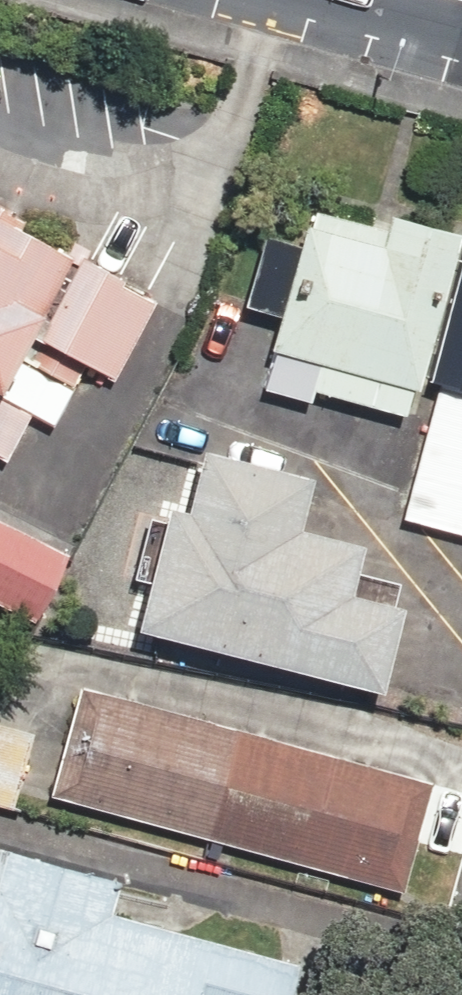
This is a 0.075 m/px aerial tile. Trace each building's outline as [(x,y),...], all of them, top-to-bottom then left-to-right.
[(0,204),(0,461),(14,468),(36,427),(54,436),(89,372),(35,343),(39,336),(81,258),(85,250),(0,204)] [(399,414),(407,384),(421,388),(461,241),(461,229),(389,208),(383,226),(308,205),(256,388),(307,403),(311,390),(399,414)] [(165,305),(89,262),(46,338),(122,381),(165,305)] [(407,515),(461,528),(461,405),(434,398),(407,515)] [(326,471),(217,447),(203,509),(172,502),(143,633),(395,688),(414,601),(366,591),(379,533),(315,519),(326,471)] [(26,630),(61,560),(0,530),(0,616),(26,630)] [(443,763),(86,680),(55,810),(412,893),(443,763)] [(0,843),(0,994),(259,994),(271,947),(119,910),(128,874),(0,843)] [(298,994),(345,994),(300,984),(298,994)]
